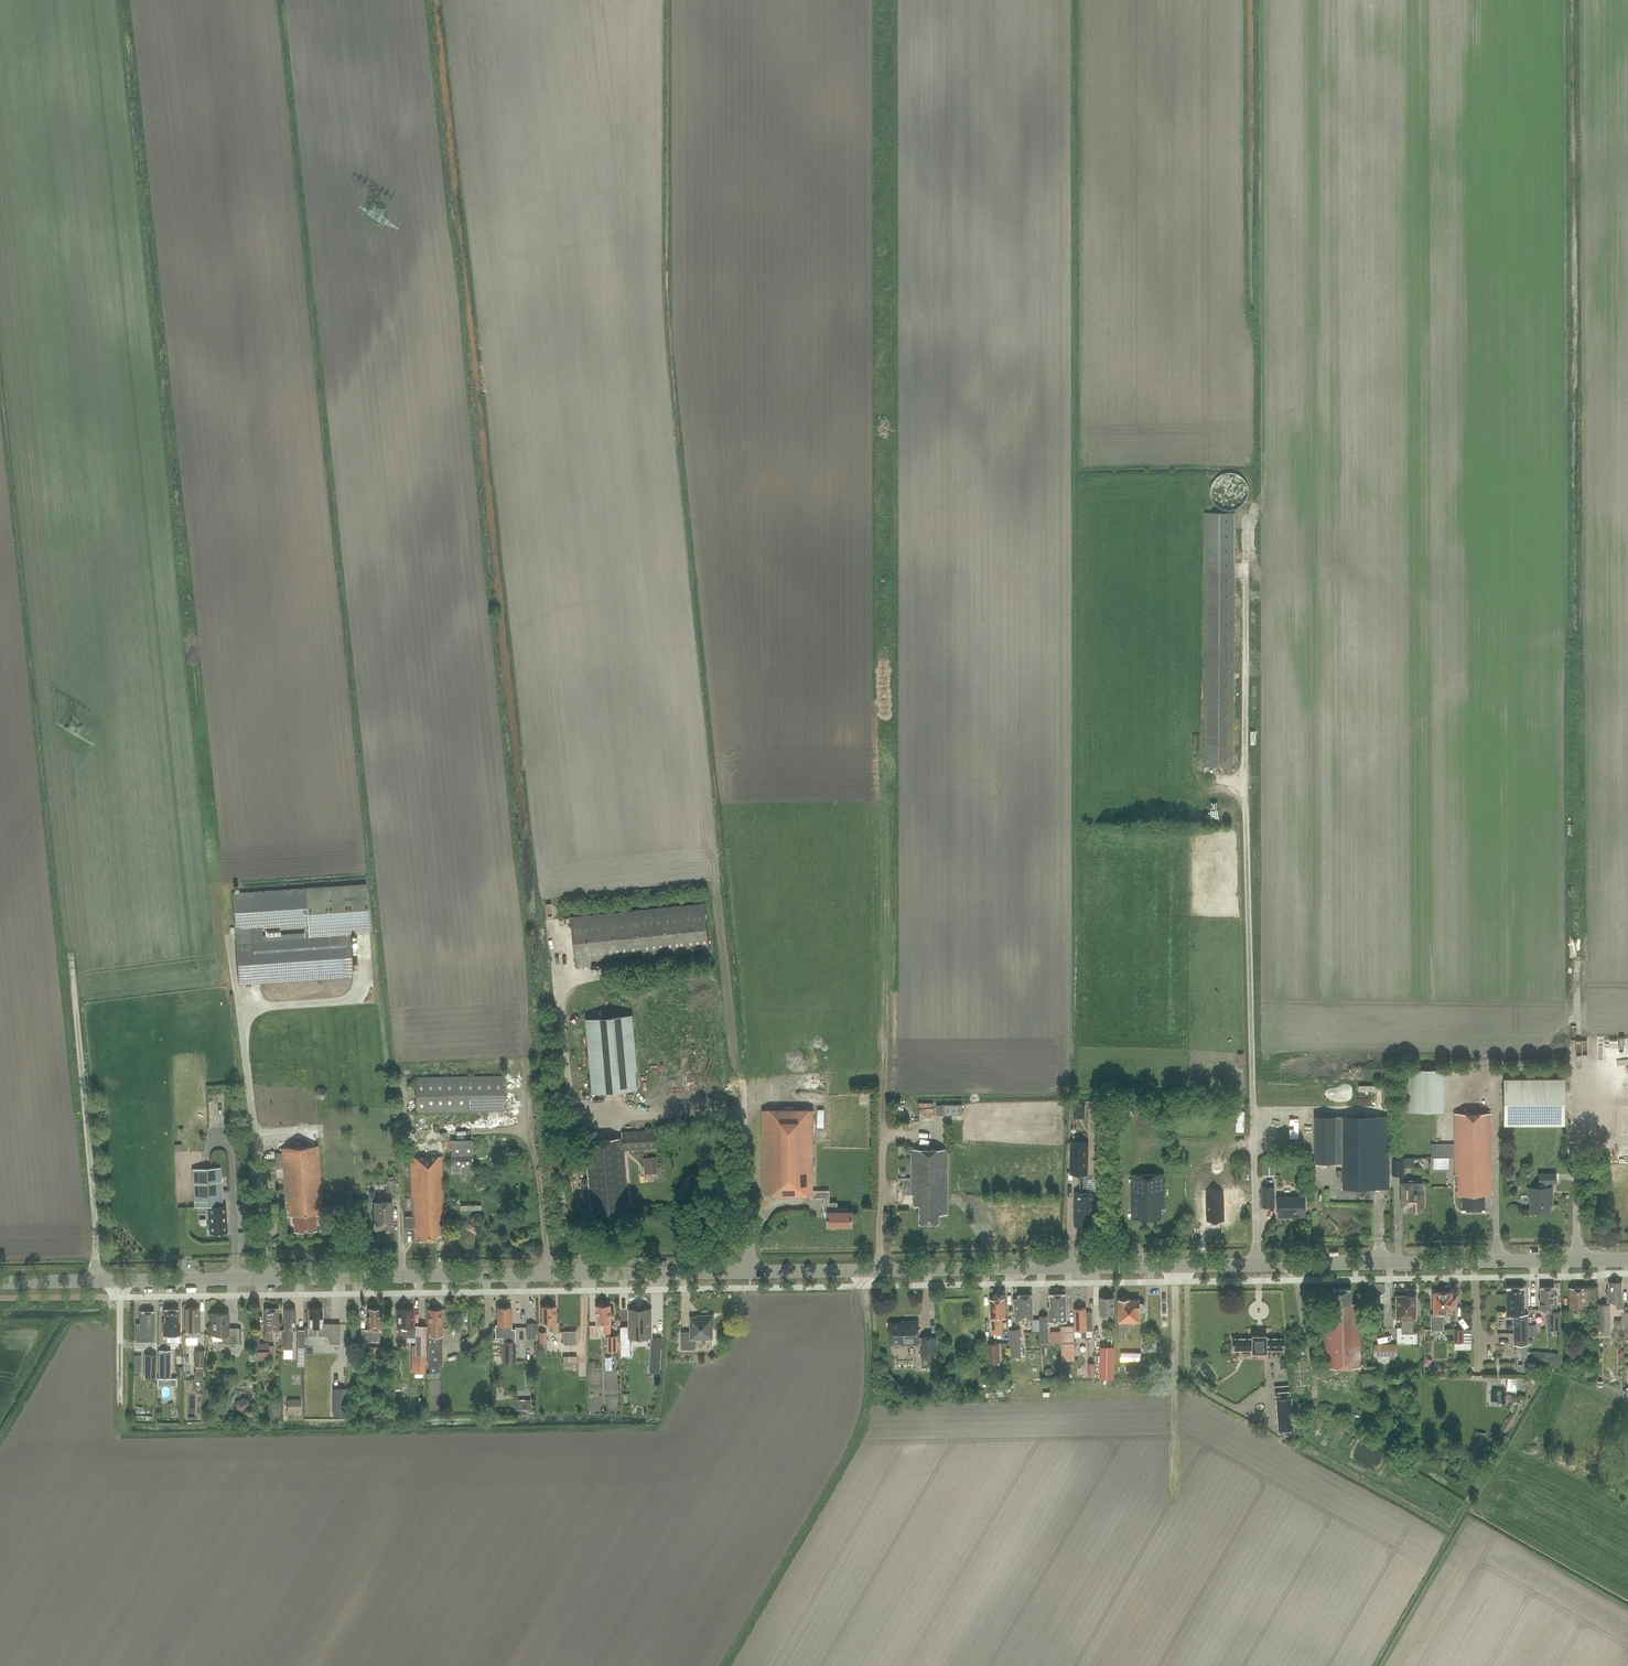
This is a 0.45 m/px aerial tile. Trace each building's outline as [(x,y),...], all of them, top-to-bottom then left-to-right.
[(1235,514),(1205,514),(1204,766),(1223,766),(1223,774),(1234,774),(1235,514)] [(239,984),(353,977),(351,934),(370,933),(367,884),(233,893),(239,984)] [(576,968),(710,954),(705,903),(571,917),(576,968)] [(636,1071),(638,1071),(633,1014),(586,1019),(593,1093),(638,1089),(636,1071)] [(1406,1111),(1443,1111),(1442,1068),(1406,1068),(1406,1111)] [(504,1111),(504,1075),(415,1077),(416,1113),(504,1111)] [(1565,1126),(1565,1079),(1505,1079),(1505,1126),(1565,1126)] [(937,1115),(954,1115),(954,1104),(937,1105),(937,1115)] [(852,1226),(852,1211),(849,1211),(849,1208),(838,1208),(838,1202),(830,1202),(830,1191),(813,1191),(813,1110),(763,1110),(762,1195),(812,1195),(812,1198),(825,1198),(825,1202),(824,1202),(824,1212),(828,1212),(828,1226),(852,1226)] [(1456,1181),(1458,1181),(1458,1195),(1463,1195),(1463,1209),(1485,1209),(1484,1195),(1492,1195),(1491,1113),(1455,1113),(1456,1181)] [(1390,1116),(1315,1116),(1315,1163),(1343,1163),(1343,1189),(1390,1189),(1390,1116)] [(623,1150),(658,1147),(656,1129),(622,1132),(622,1137),(586,1141),(591,1209),(594,1208),(595,1219),(599,1219),(600,1229),(623,1227),(622,1216),(629,1216),(623,1150)] [(473,1172),(473,1139),(451,1140),(451,1173),(473,1172)] [(1098,1193),(1088,1193),(1089,1142),(1071,1141),(1069,1174),(1080,1175),(1079,1193),(1075,1192),(1075,1226),(1091,1226),(1092,1213),(1098,1213),(1098,1193)] [(318,1146),(282,1148),(282,1153),(275,1153),(276,1169),(283,1168),(286,1202),(288,1202),(289,1216),(293,1215),(294,1231),(316,1229),(316,1214),(322,1214),(318,1146)] [(939,1214),(948,1214),(947,1149),(912,1149),(912,1195),(914,1195),(914,1206),(920,1206),(920,1223),(939,1223),(939,1214)] [(436,1236),(445,1235),(443,1156),(410,1157),(412,1216),(406,1216),(406,1228),(414,1227),(414,1240),(436,1240),(436,1236)] [(656,1158),(645,1159),(646,1170),(657,1169),(656,1158)] [(1405,1167),(1414,1167),(1414,1158),(1392,1158),(1392,1176),(1405,1176),(1405,1167)] [(1264,1162),(1264,1175),(1275,1175),(1275,1162),(1264,1162)] [(210,1234),(227,1233),(226,1205),(223,1205),(220,1167),(193,1169),(195,1207),(208,1206),(210,1234)] [(1162,1218),(1161,1208),(1165,1208),(1164,1173),(1131,1174),(1132,1219),(1162,1219),(1162,1218)] [(1548,1183),(1557,1183),(1557,1173),(1539,1174),(1539,1188),(1528,1188),(1528,1196),(1531,1196),(1531,1212),(1550,1212),(1550,1205),(1553,1205),(1553,1188),(1548,1188),(1548,1183)] [(396,1192),(395,1180),(386,1181),(387,1192),(396,1192)] [(1413,1183),(1413,1180),(1409,1180),(1409,1183),(1402,1183),(1402,1206),(1413,1206),(1413,1210),(1423,1210),(1423,1183),(1413,1183)] [(1276,1207),(1276,1186),(1262,1186),(1263,1208),(1276,1207)] [(1224,1195),(1207,1195),(1207,1220),(1224,1219),(1224,1195)] [(1294,1216),(1305,1216),(1305,1197),(1278,1198),(1279,1214),(1294,1214),(1294,1216)] [(382,1229),(392,1229),(392,1201),(374,1202),(374,1228),(382,1228),(382,1229)] [(1599,1331),(1610,1331),(1610,1302),(1617,1302),(1617,1308),(1624,1308),(1624,1302),(1622,1302),(1622,1283),(1609,1283),(1609,1288),(1607,1288),(1607,1304),(1599,1304),(1599,1331)] [(1515,1345),(1528,1345),(1527,1314),(1524,1314),(1524,1287),(1507,1287),(1507,1315),(1514,1315),(1515,1345)] [(1541,1299),(1540,1299),(1540,1311),(1548,1311),(1548,1329),(1561,1329),(1560,1311),(1557,1311),(1557,1296),(1554,1296),(1554,1287),(1541,1287),(1541,1299)] [(1587,1304),(1594,1304),(1593,1287),(1570,1288),(1570,1311),(1565,1311),(1565,1319),(1581,1319),(1581,1311),(1587,1311),(1587,1304)] [(1327,1368),(1361,1367),(1360,1303),(1352,1303),(1351,1288),(1332,1289),(1333,1304),(1329,1304),(1329,1318),(1326,1318),(1326,1320),(1315,1320),(1315,1328),(1326,1328),(1327,1368)] [(1453,1306),(1453,1298),(1452,1298),(1452,1292),(1434,1292),(1434,1314),(1431,1314),(1432,1331),(1445,1330),(1444,1312),(1453,1312),(1453,1306)] [(1414,1318),(1416,1318),(1416,1295),(1415,1295),(1413,1293),(1410,1293),(1408,1295),(1406,1295),(1396,1295),(1397,1319),(1402,1319),(1402,1333),(1414,1333),(1414,1318)] [(1016,1320),(1033,1319),(1032,1294),(1018,1295),(1018,1298),(1015,1298),(1014,1300),(1014,1304),(1015,1306),(1016,1320)] [(1050,1322),(1067,1322),(1066,1294),(1050,1294),(1051,1307),(1049,1307),(1050,1322)] [(1114,1315),(1114,1297),(1100,1297),(1100,1314),(1101,1314),(1101,1318),(1108,1318),(1108,1314),(1114,1315)] [(1143,1310),(1145,1309),(1145,1304),(1143,1303),(1140,1303),(1140,1300),(1129,1300),(1129,1299),(1127,1299),(1126,1297),(1122,1297),(1121,1299),(1119,1299),(1118,1338),(1126,1338),(1126,1331),(1129,1331),(1130,1321),(1140,1322),(1140,1310),(1143,1310)] [(1001,1318),(1005,1317),(1004,1299),(991,1299),(993,1334),(1002,1333),(1001,1318)] [(610,1323),(611,1323),(611,1305),(596,1305),(597,1323),(604,1323),(604,1333),(611,1333),(610,1323)] [(548,1323),(548,1330),(548,1331),(558,1331),(558,1322),(556,1322),(556,1306),(542,1306),(542,1323),(548,1323)] [(497,1307),(498,1325),(495,1325),(496,1338),(502,1338),(502,1341),(503,1363),(514,1362),(513,1341),(515,1341),(515,1328),(511,1329),(511,1307),(497,1307)] [(200,1331),(200,1308),(185,1308),(186,1331),(186,1337),(200,1337),(200,1331)] [(272,1331),(278,1331),(278,1308),(265,1308),(265,1331),(266,1331),(266,1340),(272,1340),(272,1331)] [(379,1308),(368,1309),(368,1329),(361,1329),(361,1341),(368,1341),(378,1341),(378,1330),(381,1330),(381,1320),(379,1320),(379,1308)] [(398,1338),(407,1337),(416,1337),(416,1346),(412,1346),(412,1373),(425,1374),(425,1355),(426,1355),(425,1326),(416,1325),(416,1326),(414,1326),(414,1319),(412,1318),(412,1308),(398,1308),(398,1320),(396,1320),(397,1327),(398,1327),(398,1338)] [(436,1309),(428,1309),(429,1328),(426,1328),(426,1344),(431,1344),(431,1346),(428,1346),(428,1365),(429,1365),(429,1373),(439,1373),(439,1365),(443,1365),(442,1308),(436,1308),(436,1309)] [(1086,1309),(1086,1308),(1074,1308),(1075,1331),(1082,1331),(1082,1337),(1087,1337),(1087,1330),(1093,1330),(1092,1312),(1086,1312),(1086,1309)] [(178,1322),(179,1309),(165,1309),(165,1322),(163,1322),(163,1335),(180,1335),(180,1322),(178,1322)] [(292,1328),(295,1328),(295,1309),(285,1309),(285,1329),(283,1329),(283,1349),(293,1349),(292,1328)] [(309,1327),(305,1327),(305,1330),(305,1347),(310,1347),(310,1336),(330,1336),(330,1343),(340,1344),(340,1323),(323,1324),(322,1309),(309,1309),(309,1327)] [(652,1337),(651,1310),(629,1310),(629,1326),(621,1326),(621,1346),(630,1346),(630,1337),(652,1337)] [(155,1341),(154,1311),(140,1311),(141,1323),(136,1323),(136,1334),(136,1342),(155,1341)] [(229,1313),(212,1313),(212,1329),(212,1335),(222,1335),(222,1344),(238,1344),(238,1328),(229,1328),(229,1313)] [(681,1331),(682,1349),(696,1349),(696,1339),(713,1339),(713,1325),(714,1325),(714,1315),(704,1315),(704,1317),(690,1317),(691,1331),(681,1331)] [(1048,1316),(1040,1316),(1041,1344),(1049,1343),(1048,1316)] [(890,1324),(890,1325),(891,1344),(893,1344),(893,1346),(895,1348),(900,1348),(902,1346),(902,1344),(922,1343),(922,1355),(923,1368),(937,1368),(936,1337),(922,1337),(922,1338),(918,1338),(918,1321),(907,1322),(907,1324),(890,1324)] [(527,1339),(536,1339),(535,1324),(527,1324),(527,1339)] [(1074,1326),(1061,1326),(1062,1361),(1075,1360),(1074,1326)] [(1011,1357),(1022,1356),(1020,1329),(1010,1330),(1011,1357)] [(1454,1330),(1454,1347),(1463,1347),(1463,1330),(1454,1330)] [(564,1345),(576,1344),(576,1331),(563,1331),(564,1345)] [(547,1343),(546,1332),(539,1332),(539,1343),(547,1343)] [(608,1351),(618,1351),(618,1336),(607,1336),(608,1351)] [(1267,1339),(1267,1336),(1253,1336),(1253,1339),(1233,1339),(1233,1350),(1253,1350),(1253,1352),(1267,1352),(1267,1350),(1285,1350),(1285,1339),(1267,1339)] [(652,1337),(650,1373),(661,1373),(663,1338),(652,1337)] [(269,1359),(269,1342),(257,1342),(258,1359),(269,1359)] [(1001,1363),(1000,1343),(988,1344),(989,1363),(1001,1363)] [(1379,1356),(1397,1356),(1396,1344),(1379,1344),(1379,1356)] [(370,1363),(378,1362),(377,1346),(369,1346),(369,1348),(364,1349),(364,1354),(366,1354),(366,1361),(370,1360),(370,1363)] [(1100,1346),(1100,1379),(1114,1379),(1114,1347),(1100,1346)] [(171,1350),(159,1350),(159,1378),(171,1378),(171,1350)] [(204,1350),(196,1350),(195,1371),(194,1380),(203,1381),(203,1371),(204,1371),(204,1350)] [(1533,1352),(1532,1363),(1540,1363),(1560,1365),(1561,1354),(1533,1352)] [(157,1354),(145,1354),(144,1378),(157,1378),(157,1354)] [(577,1364),(577,1356),(563,1356),(563,1364),(577,1364)] [(606,1367),(613,1368),(615,1357),(607,1356),(606,1367)] [(1375,1386),(1375,1374),(1363,1374),(1363,1386),(1375,1386)] [(1517,1391),(1518,1379),(1507,1378),(1507,1391),(1517,1391)] [(1276,1397),(1291,1395),(1290,1385),(1275,1387),(1276,1397)] [(288,1411),(301,1411),(301,1399),(288,1399),(288,1411)] [(522,1409),(531,1409),(531,1399),(522,1399),(522,1409)] [(1293,1399),(1277,1400),(1279,1430),(1294,1430),(1293,1399)] [(280,1403),(271,1403),(271,1411),(280,1411),(280,1403)] [(1476,1430),(1474,1445),(1486,1447),(1489,1432),(1476,1430)]
